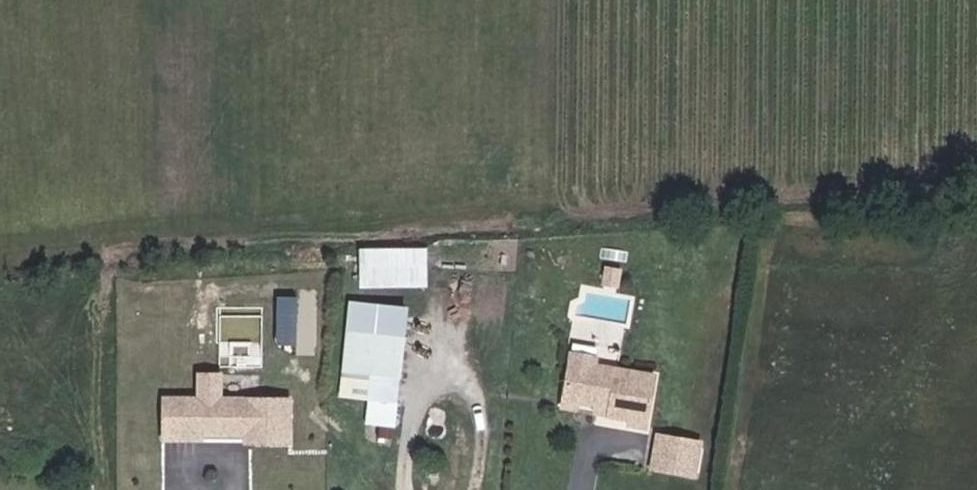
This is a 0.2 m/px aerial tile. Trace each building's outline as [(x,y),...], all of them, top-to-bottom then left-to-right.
[(426,247),(358,246),(358,284),(425,285),(426,247)] [(372,423),(398,425),(407,307),(349,303),(342,395),(374,397),(372,423)] [(301,343),(301,308),(276,308),(275,343),(301,343)] [(612,415),(645,422),(653,367),(593,358),(594,352),(568,348),(558,403),(572,407),(596,412),(612,415)] [(199,396),(164,395),(163,436),(199,437),(199,432),(255,434),(255,442),(287,443),(289,400),(219,398),(220,373),(200,373),(199,396)] [(556,417),(569,419),(572,407),(558,403),(556,417)] [(594,422),(611,424),(612,415),(596,412),(594,422)] [(624,432),(643,434),(645,422),(612,415),(611,424),(625,425),(624,432)] [(654,469),(696,474),(701,443),(659,436),(654,469)]
